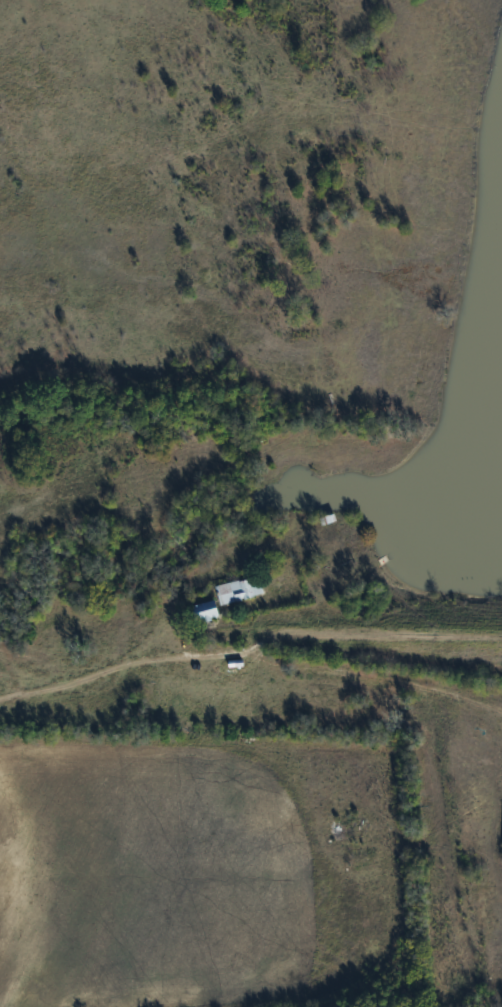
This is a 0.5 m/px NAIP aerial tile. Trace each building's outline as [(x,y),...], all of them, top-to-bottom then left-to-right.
[(218,605),(214,585),(258,575),(263,595),(218,605)] [(217,617),(192,625),(187,607),(211,600),(217,617)]
